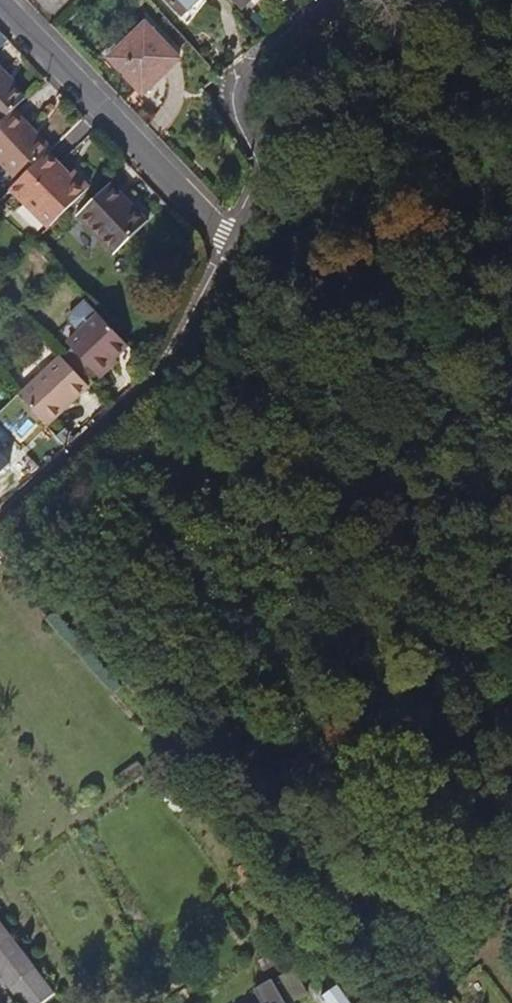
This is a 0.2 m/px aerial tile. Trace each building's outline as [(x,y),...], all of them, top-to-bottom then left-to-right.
[(198,0),(168,0),(182,15),(198,0)] [(241,10),(251,0),(232,0),(241,10)] [(145,24),(120,47),(109,58),(143,93),(178,59),(145,24)] [(9,39),(0,30),(0,48),(9,39)] [(109,58),(120,47),(116,44),(106,54),(109,58)] [(16,108),(24,100),(8,84),(12,79),(0,67),(0,123),(16,108)] [(16,108),(0,123),(0,161),(19,180),(48,152),(31,135),(36,130),(16,108)] [(10,189),(48,228),(89,189),(73,171),(70,175),(48,152),(19,180),(10,189)] [(110,184),(77,216),(113,253),(147,221),(110,184)] [(1,293),(10,285),(0,275),(0,292),(1,293)] [(116,357),(128,345),(99,314),(85,300),(70,315),(70,321),(80,332),(68,344),(101,378),(119,360),(116,357)] [(49,425),(90,386),(63,358),(22,397),(49,425)] [(10,465),(0,454),(0,474),(10,465)] [(204,794),(193,778),(183,785),(171,769),(155,781),(178,814),(204,794)] [(287,910),(275,892),(267,898),(280,915),(287,910)] [(18,946),(0,922),(0,960),(18,946)] [(18,946),(0,960),(0,971),(14,989),(37,970),(18,946)] [(276,980),(290,1002),(292,1002),(309,993),(295,969),(276,980)] [(330,970),(322,976),(331,988),(324,994),(331,1002),(353,1002),(330,970)] [(273,979),(254,990),(261,1002),(287,1002),(273,979)]
